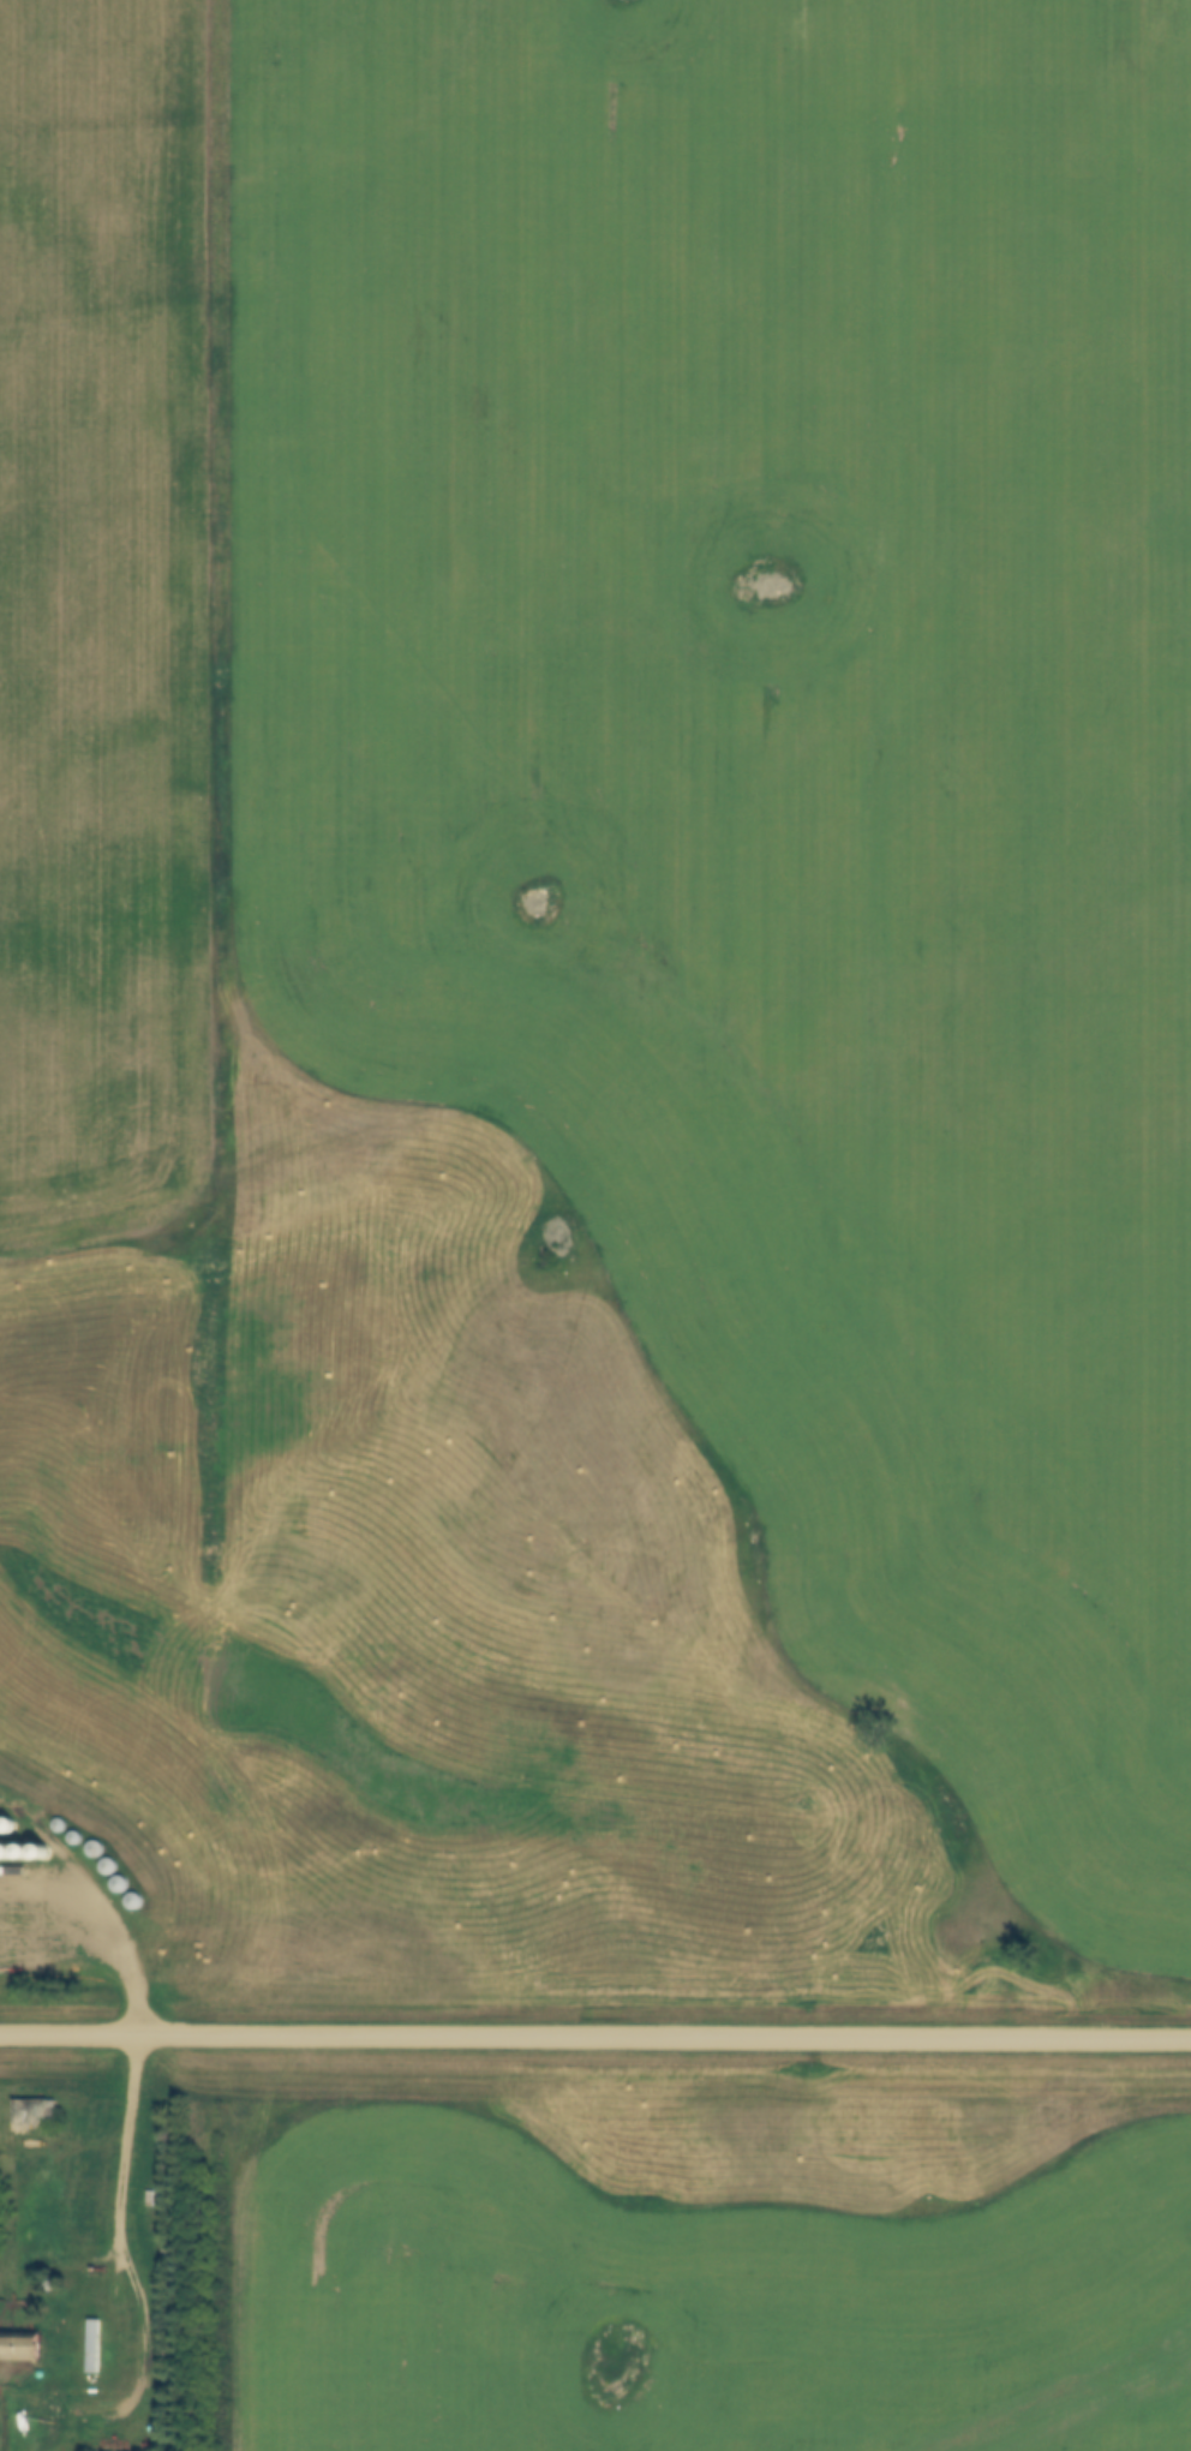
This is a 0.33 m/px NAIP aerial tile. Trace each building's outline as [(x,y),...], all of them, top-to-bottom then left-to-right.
[(53,2099),(11,2099),(11,2124),(53,2124),(53,2099)] [(145,2203),(157,2203),(157,2193),(145,2193),(145,2203)] [(97,2319),(85,2319),(85,2372),(97,2372),(97,2319)] [(37,2362),(37,2334),(0,2334),(0,2362),(37,2362)]
